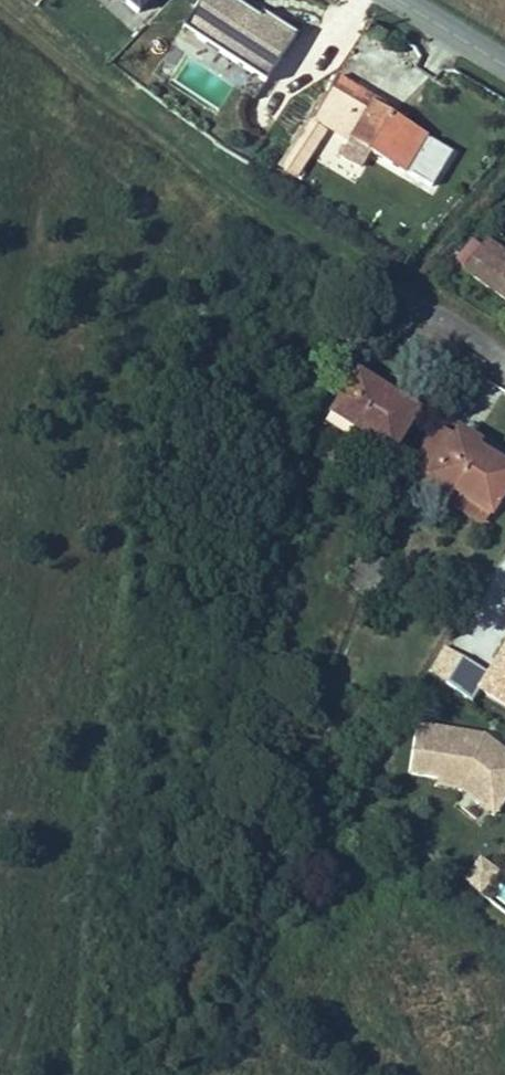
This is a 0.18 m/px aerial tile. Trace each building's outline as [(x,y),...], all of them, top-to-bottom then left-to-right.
[(138,12),(149,0),(125,0),(138,12)] [(241,0),(203,0),(196,11),(211,20),(199,39),(266,83),(297,36),(241,0)] [(196,11),(184,29),(199,39),(211,20),(196,11)] [(393,113),(335,78),(311,117),(325,125),(350,140),(341,156),(360,167),(369,152),(405,173),(426,138),(390,117),(393,113)] [(295,177),(325,125),(311,117),(296,108),(289,116),(305,126),(279,167),(295,177)] [(329,134),(322,157),(335,161),(343,138),(329,134)] [(479,248),(504,266),(504,252),(486,239),(479,248)] [(479,248),(463,270),(504,301),(504,266),(479,248)] [(377,385),(356,372),(353,376),(374,389),(377,385)] [(353,376),(323,424),(340,435),(346,425),(391,454),(418,411),(377,385),(374,389),(353,376)] [(460,428),(454,437),(476,451),(482,442),(460,428)] [(454,437),(422,489),(445,503),(451,493),(489,516),(504,491),(504,469),(476,451),(454,437)] [(489,516),(451,493),(445,503),(482,527),(489,516)] [(346,564),(355,570),(347,582),(369,596),(388,566),(357,546),(346,564)] [(478,689),(504,706),(504,646),(478,689)] [(479,654),(466,647),(452,671),(465,679),(479,654)] [(498,809),(504,800),(504,752),(483,735),(416,725),(408,774),(463,783),(498,809)] [(459,878),(480,893),(498,868),(477,853),(459,878)] [(490,898),(504,906),(504,872),(490,898)]
